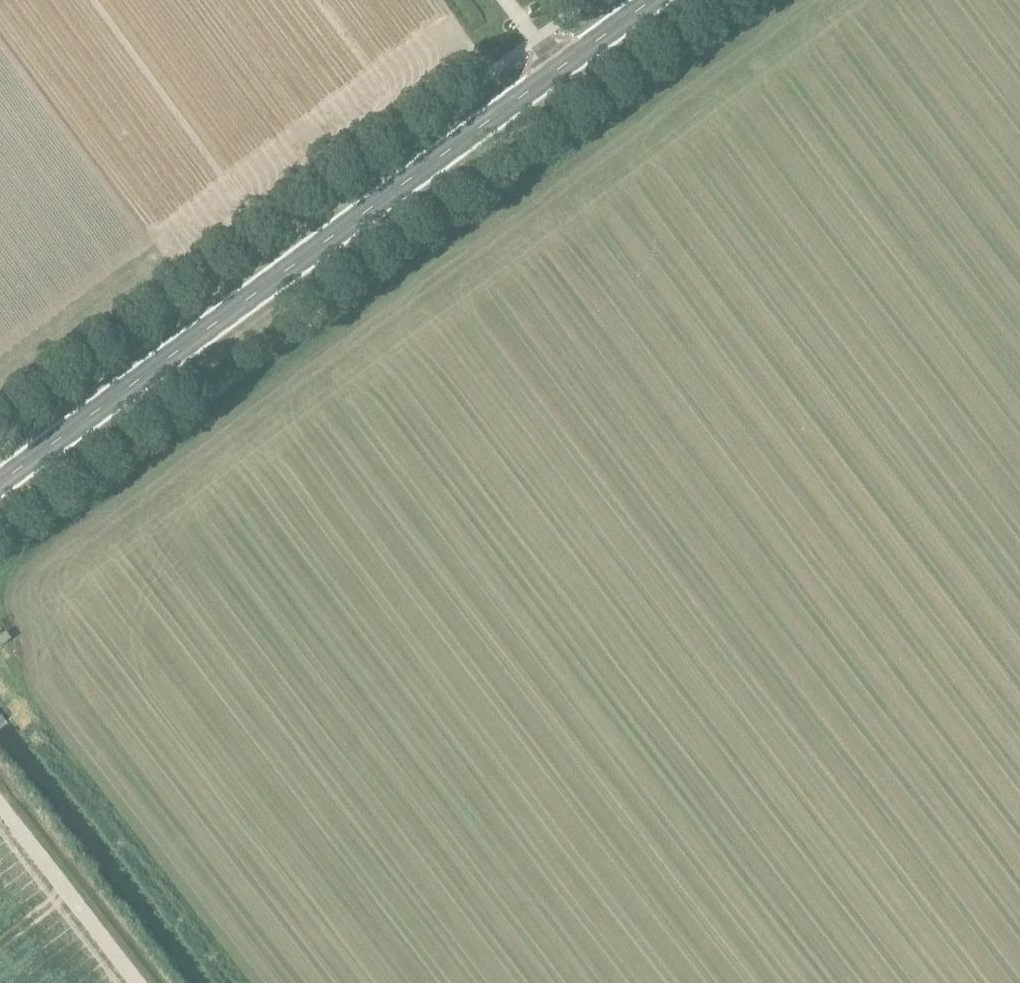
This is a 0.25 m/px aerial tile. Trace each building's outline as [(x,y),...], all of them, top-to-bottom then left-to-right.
[(6,634),(0,638),(0,643),(2,646),(10,640),(6,634)]
